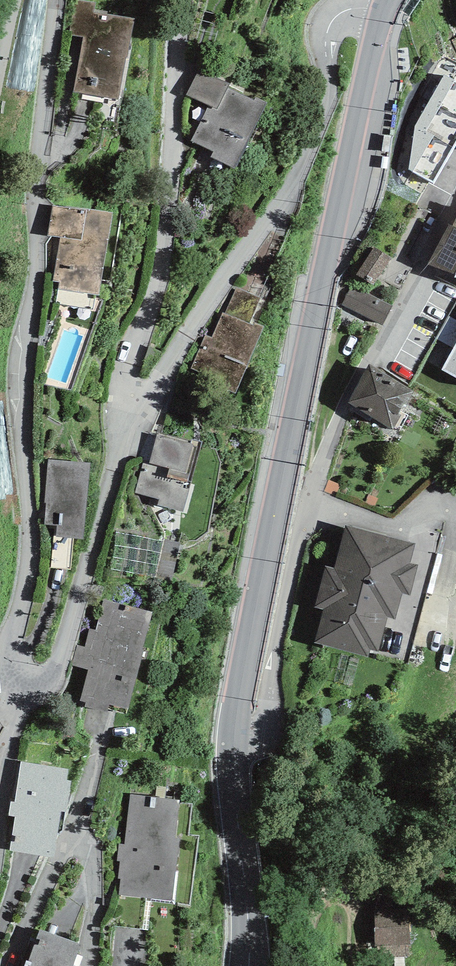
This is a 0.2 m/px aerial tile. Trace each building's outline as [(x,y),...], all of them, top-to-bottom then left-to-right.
[(84,0),(75,0),(69,34),(82,36),(74,93),(119,99),(125,57),(128,57),(134,18),(107,14),(108,11),(94,9),(95,2),(84,0)] [(229,84),(198,69),(186,94),(208,105),(191,140),(214,151),(211,157),(235,168),(267,103),(256,98),(254,101),(228,88),(229,84)] [(415,126),(409,169),(433,183),(455,143),(455,81),(445,74),(415,126)] [(112,213),(52,205),(48,235),(60,237),(53,282),(58,283),(57,289),(100,296),(112,213)] [(448,224),(428,264),(455,273),(454,277),(455,278),(455,228),(452,227),(448,224)] [(391,258),(374,247),(356,274),(374,285),(391,258)] [(393,306),(352,285),(341,305),(382,326),(393,306)] [(261,297),(236,287),(225,314),(250,324),(251,321),(261,297)] [(225,314),(223,313),(212,337),(205,335),(191,368),(200,372),(197,378),(235,393),(264,326),(251,321),(250,324),(225,314)] [(455,377),(455,344),(442,369),(455,377)] [(369,365),(348,403),(393,428),(414,391),(369,365)] [(188,441),(157,433),(149,465),(143,463),(135,493),(159,499),(157,505),(183,512),(191,482),(187,481),(189,474),(186,473),(193,444),(187,442),(188,441)] [(83,539),(90,463),(48,459),(44,503),(46,503),(44,524),(56,525),(55,537),(83,539)] [(415,544),(345,525),(334,568),(325,566),(315,607),(323,610),(314,643),(367,657),(369,649),(379,652),(388,617),(396,619),(403,593),(410,594),(418,565),(410,563),(415,544)] [(129,713),(152,611),(103,600),(96,630),(89,629),(85,647),(76,645),(72,666),(88,670),(80,702),(129,713)] [(9,851),(53,858),(61,812),(66,813),(71,781),(67,780),(69,769),(21,761),(15,802),(11,801),(9,815),(15,816),(9,851)] [(176,837),(180,800),(130,794),(125,845),(119,844),(117,860),(120,861),(118,878),(120,878),(119,894),(172,900),(179,838),(176,837)] [(376,959),(410,958),(408,899),(374,900),(376,959)] [(40,929),(28,961),(26,961),(24,965),(73,965),(81,944),(40,929)]
